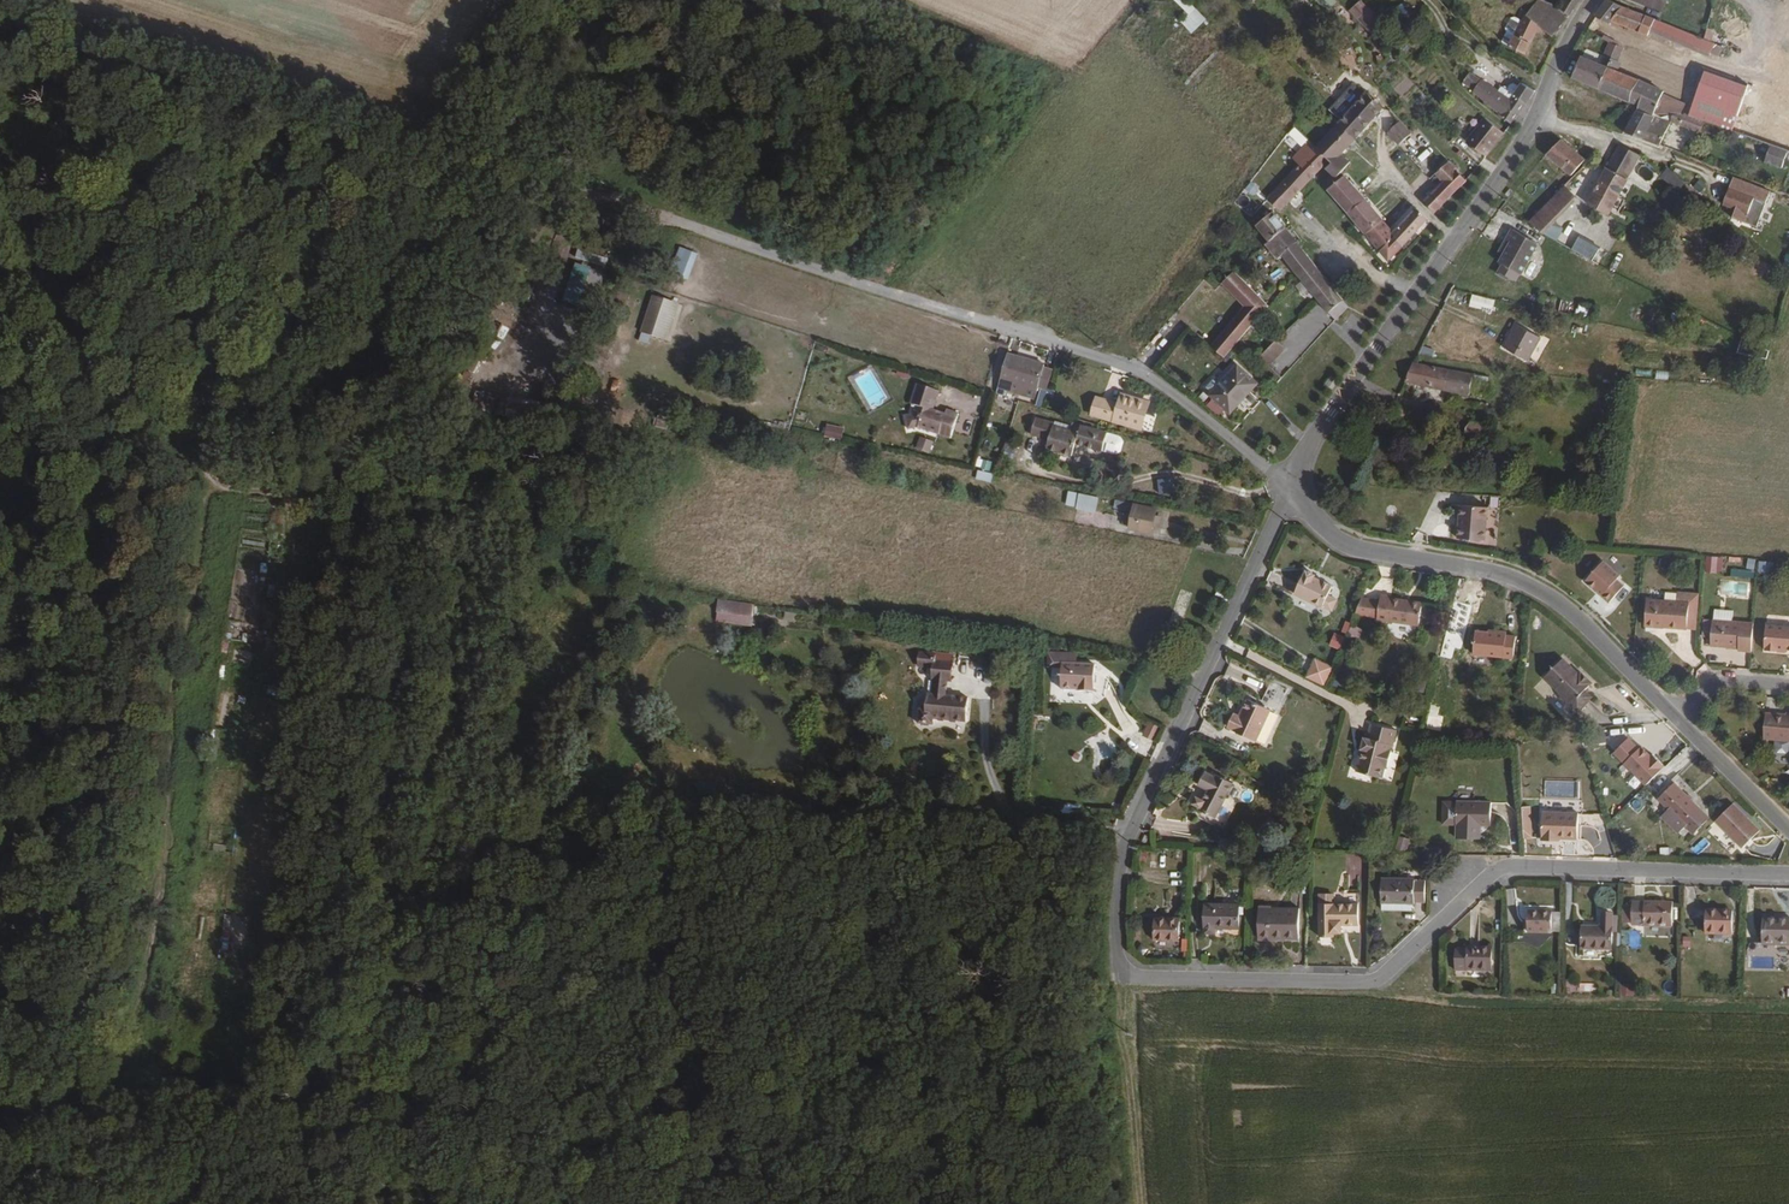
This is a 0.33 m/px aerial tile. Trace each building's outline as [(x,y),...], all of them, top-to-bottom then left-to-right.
[(1186,0),(1173,0),(1185,12),(1189,16),(1185,19),(1181,24),(1192,35),(1207,21),(1186,0)] [(1339,3),(1336,0),(1315,0),(1320,6),(1330,11),(1339,3)] [(1543,30),(1552,38),(1569,17),(1558,10),(1551,4),(1541,0),(1538,0),(1527,17),(1542,29),(1543,30)] [(1581,0),(1566,0),(1558,10),(1569,17),(1577,8),(1581,0)] [(1608,0),(1606,0),(1594,17),(1609,26),(1610,24),(1639,34),(1638,35),(1647,39),(1649,33),(1655,20),(1608,0)] [(1629,1),(1663,14),(1668,0),(1629,0),(1629,1)] [(1780,6),(1782,14),(1785,21),(1788,25),(1788,0),(1782,0),(1780,6)] [(1393,36),(1361,1),(1350,12),(1382,47),(1393,36)] [(1542,29),(1527,17),(1525,16),(1522,22),(1509,48),(1527,57),(1538,33),(1540,34),(1542,29)] [(1509,48),(1522,22),(1515,18),(1510,19),(1506,29),(1507,33),(1502,42),(1502,43),(1509,48)] [(1703,40),(1655,20),(1649,33),(1708,58),(1710,54),(1714,45),(1711,44),(1703,40)] [(1707,29),(1703,40),(1711,44),(1714,35),(1712,34),(1712,31),(1707,29)] [(1602,39),(1609,43),(1617,46),(1618,44),(1603,36),(1602,39)] [(1617,46),(1609,43),(1604,55),(1608,56),(1611,58),(1608,65),(1606,69),(1617,73),(1621,65),(1618,63),(1624,49),(1617,46)] [(1722,48),(1714,45),(1710,54),(1718,58),(1722,48)] [(1394,61),(1389,57),(1380,67),(1384,72),(1394,61)] [(1629,105),(1638,107),(1637,112),(1653,118),(1654,116),(1681,115),(1682,113),(1685,105),(1663,95),(1664,92),(1647,85),(1628,78),(1617,73),(1606,69),(1580,58),(1572,80),(1629,105)] [(1775,65),(1769,81),(1752,74),(1747,89),(1724,80),(1705,73),(1688,117),(1705,123),(1788,153),(1788,70),(1775,65)] [(1633,67),(1628,78),(1647,85),(1652,74),(1633,67)] [(1685,115),(1688,117),(1705,73),(1724,80),(1726,77),(1702,69),(1689,106),(1685,105),(1682,113),(1685,115)] [(1474,92),(1473,93),(1513,127),(1526,106),(1528,107),(1537,93),(1522,84),(1520,88),(1512,100),(1499,92),(1498,91),(1482,80),(1481,81),(1470,73),(1463,84),(1470,89),(1474,92)] [(1368,128),(1383,111),(1378,105),(1374,102),(1366,94),(1365,95),(1353,83),(1328,110),(1342,121),(1338,125),(1356,142),(1368,128)] [(1501,88),(1499,92),(1512,100),(1520,88),(1514,84),(1510,86),(1508,89),(1505,87),(1501,88)] [(1653,118),(1637,112),(1636,112),(1624,135),(1659,147),(1670,124),(1671,122),(1655,117),(1654,119),(1653,118)] [(1671,122),(1670,124),(1700,134),(1705,123),(1688,117),(1685,115),(1672,117),(1671,122)] [(1493,150),(1505,135),(1485,118),(1466,142),(1487,159),(1493,150)] [(1399,147),(1412,134),(1400,121),(1387,134),(1399,147)] [(1326,170),(1337,180),(1347,168),(1351,164),(1342,157),(1356,142),(1338,125),(1316,149),(1329,162),(1332,165),(1326,170)] [(1586,161),(1561,141),(1546,158),(1570,178),(1586,161)] [(1619,145),(1605,169),(1627,182),(1641,157),(1619,145)] [(1782,169),(1787,153),(1771,147),(1764,163),(1782,169)] [(1291,202),(1329,162),(1316,149),(1286,182),(1284,179),(1275,188),(1278,191),(1291,202)] [(1443,169),(1435,176),(1442,183),(1425,203),(1435,215),(1455,195),(1468,183),(1456,171),(1457,170),(1447,159),(1440,165),(1443,169)] [(1627,182),(1605,169),(1586,205),(1609,217),(1627,182)] [(1685,185),(1668,169),(1660,177),(1677,193),(1685,185)] [(1345,176),(1327,191),(1349,216),(1367,201),(1349,181),(1345,176)] [(1733,178),(1728,189),(1754,199),(1754,201),(1766,205),(1770,192),(1733,178)] [(1707,187),(1700,181),(1692,189),(1699,195),(1707,187)] [(1253,197),(1259,189),(1251,182),(1244,191),(1253,197)] [(1575,203),(1575,198),(1565,187),(1528,223),(1543,236),(1544,235),(1555,224),(1576,203),(1575,203)] [(1754,199),(1728,189),(1722,207),(1735,211),(1731,221),(1757,229),(1766,205),(1754,201),(1754,199)] [(1286,207),(1291,202),(1278,191),(1271,199),(1282,212),(1286,207)] [(1367,201),(1349,216),(1365,236),(1366,236),(1383,221),(1375,210),(1367,201)] [(1721,216),(1731,220),(1734,211),(1724,208),(1721,216)] [(1416,209),(1394,233),(1392,235),(1404,249),(1418,234),(1429,221),(1416,209)] [(1274,214),(1256,228),(1269,245),(1265,247),(1278,261),(1282,258),(1298,244),(1282,224),(1274,214)] [(1383,221),(1366,236),(1388,265),(1398,255),(1404,249),(1392,235),(1394,233),(1383,221)] [(1555,224),(1544,235),(1557,242),(1563,231),(1563,228),(1555,224)] [(1539,245),(1511,229),(1505,240),(1509,244),(1502,256),(1498,264),(1501,266),(1520,276),(1521,277),(1539,245)] [(1601,249),(1579,237),(1572,251),(1593,263),(1601,249)] [(1509,244),(1505,240),(1498,253),(1502,256),(1509,244)] [(1298,244),(1282,258),(1329,315),(1344,303),(1298,244)] [(698,254),(681,248),(671,274),(688,280),(698,254)] [(608,258),(578,249),(575,259),(606,268),(608,258)] [(592,268),(576,263),(563,300),(578,306),(592,268)] [(1501,266),(1496,276),(1507,282),(1508,280),(1516,283),(1520,276),(1501,266)] [(1244,306),(1210,345),(1224,358),(1242,339),(1269,305),(1234,270),(1221,283),(1244,306)] [(674,285),(666,282),(663,289),(672,292),(674,285)] [(1495,300),(1472,294),(1469,307),(1492,312),(1495,300)] [(679,303),(653,295),(641,332),(642,332),(651,335),(666,341),(679,303)] [(1595,307),(1564,301),(1561,311),(1594,318),(1595,307)] [(1337,321),(1349,309),(1344,303),(1329,315),(1337,321)] [(1542,337),(1515,324),(1502,347),(1529,361),(1542,337)] [(651,335),(642,332),(639,341),(648,344),(651,335)] [(1270,364),(1286,350),(1276,340),(1261,356),(1270,364)] [(1435,350),(1424,346),(1419,353),(1432,358),(1435,350)] [(1044,362),(1007,352),(998,388),(999,388),(1006,390),(1011,392),(1034,399),(1038,387),(1041,388),(1047,390),(1048,388),(1053,369),(1043,366),(1044,362)] [(1469,396),(1474,373),(1413,362),(1405,381),(1469,396)] [(1259,383),(1238,363),(1220,381),(1210,393),(1208,395),(1230,414),(1259,383)] [(910,374),(898,370),(897,375),(908,379),(910,374)] [(1656,371),(1656,379),(1668,379),(1669,371),(1656,371)] [(1203,387),(1210,393),(1220,381),(1214,376),(1203,387)] [(940,392),(917,383),(910,404),(924,409),(923,415),(917,413),(906,416),(907,430),(918,428),(951,439),(959,413),(948,409),(946,413),(934,409),(940,392)] [(1006,390),(998,388),(996,393),(1004,396),(1006,390)] [(1047,390),(1041,388),(1035,405),(1042,407),(1046,396),(1047,390)] [(1047,390),(1046,396),(1053,398),(1055,390),(1048,388),(1047,390)] [(537,422),(541,401),(482,390),(478,410),(537,422)] [(1095,395),(1090,416),(1142,431),(1151,401),(1120,392),(1118,402),(1095,395)] [(1102,451),(1107,432),(1107,431),(1072,422),(1071,426),(1070,429),(1054,424),(1054,422),(1036,417),(1031,435),(1048,440),(1046,449),(1072,457),(1075,444),(1102,451)] [(1470,420),(1465,433),(1487,436),(1491,424),(1470,420)] [(1055,421),(1054,422),(1054,424),(1070,429),(1071,426),(1055,421)] [(844,429),(827,425),(824,437),(841,441),(844,429)] [(1107,432),(1102,451),(1113,454),(1116,454),(1121,452),(1124,441),(1121,436),(1118,435),(1107,432)] [(934,442),(921,437),(916,448),(930,454),(934,442)] [(1016,447),(1006,444),(1002,457),(1012,460),(1016,447)] [(992,462),(983,460),(980,470),(989,473),(992,462)] [(993,474),(977,470),(975,480),(991,483),(993,474)] [(1157,481),(1159,494),(1175,492),(1174,479),(1157,481)] [(1099,497),(1068,491),(1065,505),(1076,507),(1076,509),(1096,513),(1099,497)] [(1499,498),(1491,497),(1490,507),(1498,508),(1499,498)] [(1132,512),(1134,504),(1115,500),(1114,508),(1132,512)] [(1158,507),(1134,502),(1134,504),(1132,512),(1132,514),(1129,526),(1128,529),(1152,535),(1154,527),(1156,515),(1158,507)] [(1486,541),(1489,507),(1460,504),(1457,538),(1486,541)] [(1129,526),(1132,514),(1124,512),(1121,524),(1129,526)] [(1156,515),(1154,527),(1160,529),(1163,517),(1156,515)] [(1563,547),(1551,546),(1550,556),(1563,557),(1563,547)] [(1718,557),(1706,556),(1705,572),(1716,573),(1716,571),(1718,557)] [(1756,560),(1748,558),(1747,568),(1754,570),(1756,560)] [(1620,575),(1603,560),(1584,581),(1609,603),(1625,586),(1617,579),(1620,575)] [(1774,562),(1759,561),(1758,574),(1773,575),(1774,562)] [(255,588),(263,588),(265,564),(256,563),(255,588)] [(1316,574),(1306,569),(1294,595),(1322,608),(1322,607),(1333,612),(1339,599),(1328,595),(1333,585),(1315,576),(1316,574)] [(1755,571),(1731,569),(1730,576),(1754,578),(1755,571)] [(1696,630),(1699,593),(1677,591),(1676,601),(1689,602),(1687,629),(1696,630)] [(1377,622),(1387,624),(1387,622),(1419,627),(1422,607),(1423,602),(1391,597),(1391,595),(1381,594),(1380,600),(1363,597),(1355,615),(1377,618),(1377,622)] [(1676,601),(1647,598),(1644,627),(1687,630),(1687,629),(1689,602),(1676,601)] [(754,605),(719,600),(717,612),(718,612),(753,617),(754,605)] [(1422,607),(1420,623),(1438,626),(1440,610),(1422,607)] [(1714,609),(1714,619),(1732,621),(1732,611),(1714,609)] [(753,617),(718,612),(716,622),(753,627),(754,617),(753,617)] [(1711,638),(1712,620),(1703,619),(1701,637),(1711,638)] [(1738,651),(1751,652),(1754,622),(1732,621),(1714,619),(1712,619),(1712,620),(1711,638),(1710,647),(1738,649),(1738,651)] [(1351,623),(1345,621),(1341,631),(1347,634),(1351,623)] [(1364,629),(1352,624),(1348,634),(1359,639),(1364,629)] [(1766,624),(1764,648),(1764,650),(1778,651),(1777,652),(1785,653),(1786,650),(1788,651),(1788,650),(1788,626),(1766,624)] [(1514,659),(1516,635),(1507,634),(1507,631),(1489,629),(1489,631),(1476,630),(1473,655),(1514,659)] [(1345,638),(1334,633),(1329,646),(1340,650),(1345,638)] [(953,662),(935,661),(936,653),(919,651),(918,667),(932,669),(930,681),(932,681),(930,693),(927,693),(925,709),(919,708),(918,724),(934,726),(934,720),(966,723),(968,697),(947,695),(948,682),(952,682),(954,662),(953,662)] [(935,661),(953,662),(954,654),(936,652),(936,653),(935,661)] [(1077,653),(1048,652),(1047,668),(1062,668),(1061,690),(1078,690),(1078,691),(1094,692),(1095,664),(1077,663),(1077,653)] [(1333,667),(1315,658),(1306,678),(1325,686),(1333,667)] [(1586,689),(1593,683),(1581,670),(1579,672),(1564,658),(1545,678),(1560,694),(1560,697),(1568,704),(1571,704),(1579,712),(1594,697),(1586,689)] [(1340,682),(1334,679),(1331,686),(1337,689),(1340,682)] [(1272,710),(1246,699),(1239,715),(1234,713),(1227,728),(1257,742),(1272,710)] [(1786,712),(1786,714),(1766,712),(1763,739),(1774,740),(1788,742),(1788,712),(1786,712)] [(1161,728),(1148,722),(1142,736),(1155,741),(1161,728)] [(1394,743),(1397,730),(1371,722),(1367,738),(1365,737),(1355,770),(1381,778),(1386,763),(1388,764),(1392,749),(1390,749),(1392,742),(1394,743)] [(1607,742),(1605,730),(1583,734),(1584,745),(1589,744),(1589,745),(1607,742)] [(1640,748),(1630,737),(1614,754),(1647,785),(1667,766),(1653,753),(1651,755),(1642,746),(1640,748)] [(1774,740),(1774,749),(1777,753),(1786,754),(1788,752),(1788,742),(1774,740)] [(1216,818),(1234,784),(1216,774),(1215,775),(1206,771),(1198,786),(1207,790),(1203,799),(1196,796),(1192,804),(1200,808),(1199,810),(1216,818)] [(1688,795),(1675,783),(1658,799),(1668,810),(1661,817),(1678,834),(1685,827),(1694,835),(1711,817),(1693,800),(1688,795)] [(1457,802),(1443,801),(1442,825),(1456,825),(1456,839),(1480,839),(1481,826),(1491,826),(1491,802),(1457,801),(1457,802)] [(1761,830),(1735,802),(1716,821),(1743,849),(1761,830)] [(1531,807),(1521,807),(1524,838),(1533,838),(1531,807)] [(1579,812),(1543,811),(1542,840),(1560,841),(1561,840),(1578,840),(1579,812)] [(1411,840),(1397,837),(1394,850),(1408,853),(1411,840)] [(1234,840),(1219,839),(1219,847),(1233,848),(1234,840)] [(1661,848),(1661,857),(1671,857),(1671,848),(1661,848)] [(1148,853),(1140,852),(1139,861),(1146,862),(1148,853)] [(1407,878),(1382,877),(1381,904),(1382,904),(1412,904),(1415,904),(1415,903),(1426,903),(1426,880),(1415,880),(1415,878),(1414,878),(1407,878)] [(1335,894),(1318,894),(1318,937),(1335,937),(1335,934),(1343,934),(1343,926),(1359,926),(1359,903),(1335,903),(1335,894)] [(1631,924),(1631,926),(1643,926),(1643,927),(1672,928),(1673,902),(1644,901),(1644,902),(1632,901),(1631,924)] [(1240,904),(1204,903),(1203,934),(1216,934),(1216,929),(1239,930),(1240,915),(1240,907),(1240,904)] [(1631,924),(1632,905),(1622,905),(1622,923),(1631,924)] [(1272,906),(1259,906),(1258,941),(1287,941),(1287,939),(1299,940),(1300,908),(1272,907),(1272,906)] [(1733,909),(1705,909),(1704,935),(1714,935),(1723,935),(1732,935),(1733,909)] [(1551,910),(1527,910),(1527,934),(1551,934),(1551,933),(1551,913),(1551,910)] [(1560,913),(1551,913),(1551,933),(1560,933),(1560,913)] [(1613,913),(1601,913),(1600,926),(1581,926),(1580,951),(1612,951),(1613,933),(1613,916),(1613,913)] [(222,951),(229,952),(231,916),(223,916),(222,951)] [(1180,917),(1154,916),(1154,941),(1180,942),(1180,917)] [(1619,916),(1613,916),(1613,933),(1617,933),(1617,947),(1621,947),(1621,934),(1618,934),(1619,916)] [(1762,917),(1762,946),(1788,947),(1788,918),(1762,917)] [(1640,949),(1640,932),(1628,932),(1628,949),(1640,949)] [(1466,948),(1455,948),(1454,971),(1491,971),(1492,946),(1466,946),(1466,948)] [(1597,992),(1597,984),(1581,983),(1581,992),(1597,992)] [(1634,985),(1620,984),(1620,996),(1633,997),(1634,985)]
